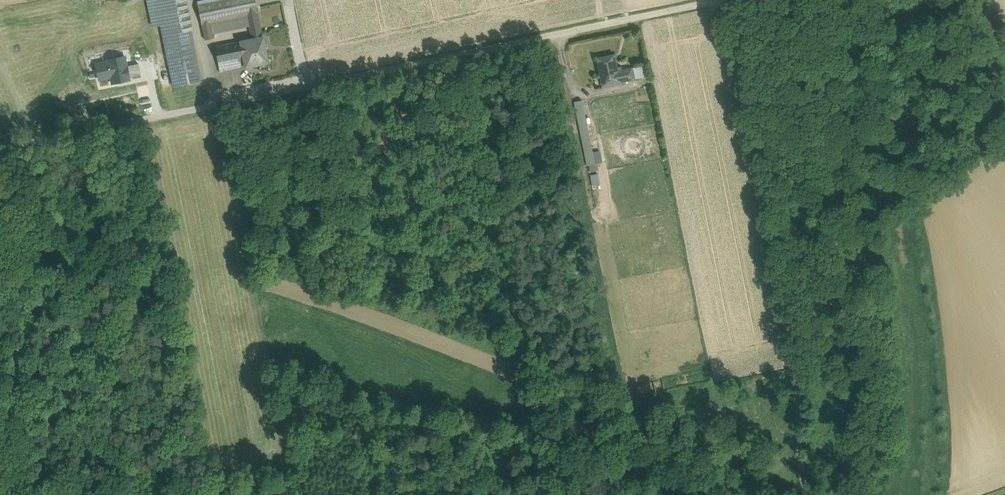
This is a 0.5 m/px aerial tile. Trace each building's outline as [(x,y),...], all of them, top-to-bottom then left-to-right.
[(174,87),(202,81),(185,0),(156,0),(174,87)] [(198,3),(202,24),(211,22),(247,15),(257,12),(255,0),(216,0),(198,3)] [(257,12),(247,15),(252,39),(262,37),(257,12)] [(211,22),(202,24),(205,40),(214,38),(211,22)] [(252,39),(240,41),(245,67),(246,67),(268,62),(263,37),(262,37),(252,39)] [(240,41),(215,47),(218,65),(214,65),(215,73),(245,67),(240,41)] [(125,52),(90,58),(94,81),(109,79),(110,84),(130,80),(125,52)] [(614,55),(597,58),(602,86),(619,83),(619,82),(628,80),(626,69),(617,71),(614,55)] [(632,68),(626,69),(628,80),(634,79),(632,68)] [(598,179),(582,102),(574,103),(590,180),(598,179)] [(646,384),(626,388),(628,398),(648,394),(646,384)]
